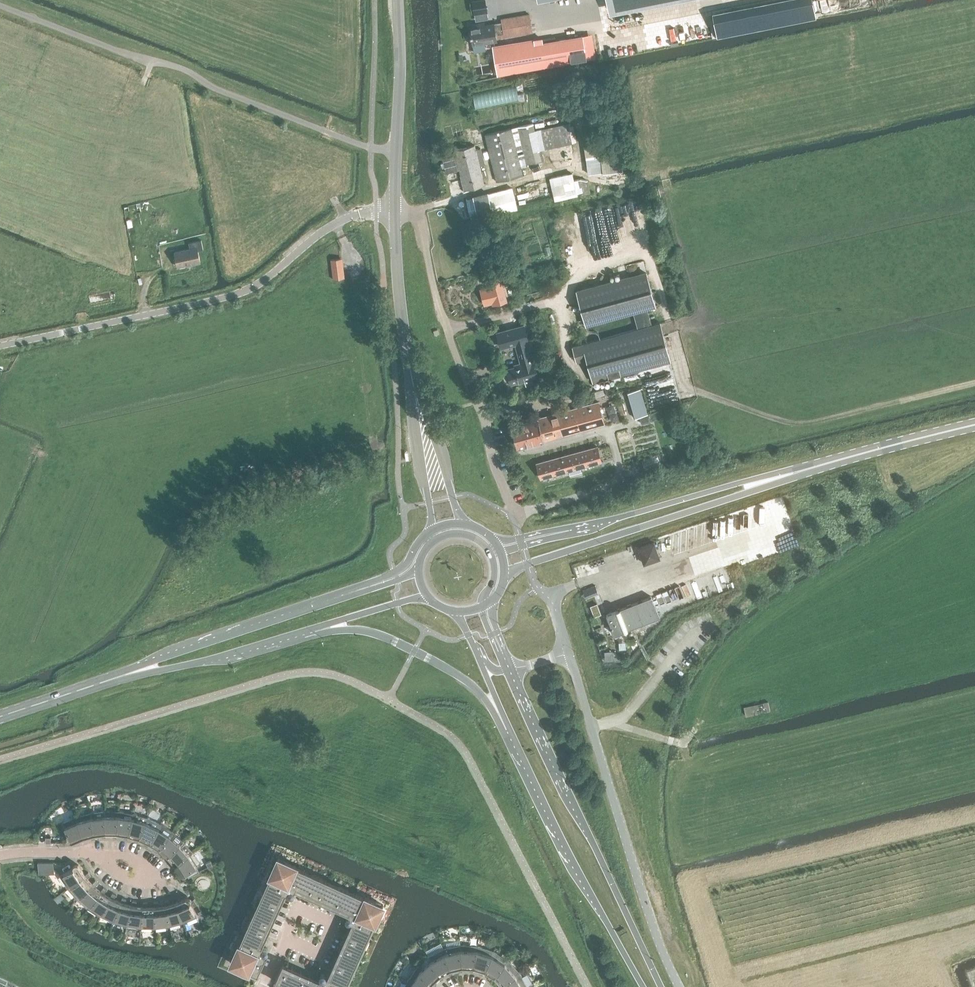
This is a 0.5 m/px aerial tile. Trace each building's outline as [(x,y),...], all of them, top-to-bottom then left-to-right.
[(487,11),(485,0),(476,0),(472,1),(475,13),(487,11)] [(529,13),(501,18),(502,22),(504,32),(505,36),(519,34),(530,32),(532,32),(529,13)] [(484,21),(470,24),(473,44),(474,44),(476,51),(486,49),(485,42),(497,40),(496,34),(504,32),(502,22),(494,23),(494,22),(484,24),(484,21)] [(587,59),(583,36),(543,42),(547,66),(587,59)] [(498,74),(547,66),(543,42),(542,38),(531,40),(521,42),(493,46),(498,74)] [(533,122),(518,126),(526,163),(542,160),(539,149),(545,148),(550,147),(546,127),(540,129),(535,130),(533,122)] [(568,123),(546,127),(550,147),(577,141),(573,125),(569,126),(568,123)] [(523,174),(511,128),(485,134),(496,180),(523,174)] [(584,144),(584,150),(587,174),(601,172),(597,148),(599,148),(598,142),(596,142),(595,138),(597,137),(596,130),(584,132),(585,138),(584,138),(585,143),(584,144)] [(457,148),(454,149),(457,162),(464,190),(485,184),(483,177),(487,177),(486,170),(482,171),(480,164),(485,163),(481,148),(476,149),(475,144),(457,148)] [(442,155),(447,173),(457,170),(458,169),(457,164),(454,152),(442,155)] [(610,157),(601,158),(603,172),(603,173),(610,172),(623,170),(621,153),(609,154),(610,157)] [(572,172),(549,178),(555,200),(578,195),(577,192),(583,191),(583,193),(583,194),(590,192),(590,191),(588,179),(586,180),(580,178),(574,180),(572,172)] [(511,186),(489,192),(495,213),(516,207),(511,186)] [(128,205),(124,206),(128,226),(132,226),(128,205)] [(175,251),(178,265),(201,261),(198,249),(204,248),(202,239),(189,242),(190,248),(175,251)] [(572,346),(577,361),(586,358),(593,381),(670,360),(660,321),(652,323),(648,308),(656,306),(647,270),(576,289),(586,325),(633,312),(637,327),(572,346)] [(493,287),(484,289),(488,303),(497,300),(497,301),(497,302),(508,299),(501,275),(491,278),(493,287)] [(89,294),(91,302),(115,297),(114,290),(89,294)] [(508,379),(510,380),(511,383),(531,377),(532,379),(539,377),(535,365),(534,360),(533,361),(528,340),(529,340),(525,325),(497,332),(501,345),(500,345),(501,348),(515,344),(520,362),(514,363),(515,366),(507,368),(507,371),(506,372),(506,374),(506,376),(507,378),(508,379)] [(633,389),(642,386),(640,380),(631,383),(633,389)] [(634,417),(646,413),(639,388),(627,391),(634,417)] [(544,440),(604,423),(598,401),(512,424),(519,447),(544,440)] [(642,423),(642,424),(650,421),(648,414),(640,417),(637,418),(638,424),(642,423)] [(597,446),(551,459),(537,462),(541,478),(601,461),(597,446)] [(655,541),(638,546),(644,563),(660,557),(655,541)] [(697,600),(707,597),(704,589),(694,593),(697,600)] [(659,616),(651,595),(606,613),(615,634),(659,616)] [(613,650),(605,650),(605,659),(605,660),(609,660),(614,659),(613,650)] [(768,701),(744,707),(746,715),(770,709),(768,701)] [(117,832),(118,832),(119,810),(109,810),(108,809),(105,809),(105,810),(106,832),(113,832),(113,836),(117,836),(117,832)] [(106,832),(105,810),(94,811),(90,811),(90,812),(95,834),(101,832),(102,836),(106,836),(106,832)] [(129,834),(133,812),(123,811),(123,810),(119,810),(118,832),(124,833),(124,837),(128,838),(129,834)] [(95,834),(90,812),(80,815),(80,814),(77,815),(84,836),(91,834),(91,838),(96,837),(95,834)] [(140,837),(147,816),(137,813),(134,812),(133,812),(129,834),(135,836),(134,839),(138,841),(140,837)] [(73,841),(84,836),(77,815),(73,816),(73,817),(63,821),(73,841)] [(150,842),(160,822),(151,818),(151,817),(148,816),(147,817),(147,816),(140,837),(146,840),(144,843),(148,845),(150,842)] [(159,848),(160,848),(172,830),(164,824),(161,822),(160,822),(150,842),(156,845),(153,849),(157,851),(159,848)] [(168,855),(183,839),(175,833),(176,832),(172,830),(160,848),(165,852),(162,855),(165,858),(168,855)] [(175,864),(176,864),(193,850),(186,842),(184,839),(183,840),(183,839),(168,855),(172,860),(169,863),(172,866),(175,864)] [(193,850),(176,864),(182,873),(186,871),(188,876),(201,870),(198,864),(201,862),(195,853),(193,850)] [(286,893),(286,892),(284,891),(288,883),(278,857),(270,875),(271,875),(240,944),(239,944),(231,962),(249,970),(249,969),(258,973),(266,954),(265,952),(266,951),(267,951),(268,950),(268,949),(268,948),(267,947),(266,946),(265,946),(264,946),(263,947),(262,945),(286,893)] [(351,919),(352,921),(354,922),(357,914),(383,904),(365,896),(365,897),(296,866),(296,865),(278,857),(288,883),(284,891),(286,892),(288,891),(289,892),(289,893),(289,894),(290,894),(291,894),(292,894),(293,893),(294,892),(294,891),(293,889),(295,888),(343,909),(348,912),(349,914),(347,915),(346,915),(346,916),(346,917),(346,918),(346,919),(347,919),(348,920),(349,920),(351,919)] [(53,862),(38,862),(39,870),(40,870),(40,869),(53,869),(53,862)] [(68,887),(85,873),(79,864),(60,875),(66,884),(65,884),(67,887),(68,887)] [(77,898),(93,882),(88,877),(91,875),(89,871),(85,873),(68,887),(75,895),(74,895),(77,898)] [(85,905),(88,907),(101,889),(96,885),(99,882),(96,879),(93,882),(77,898),(85,905)] [(100,915),(111,895),(105,892),(107,889),(104,886),(101,889),(88,907),(97,913),(100,915)] [(110,920),(113,921),(121,900),(115,897),(117,894),(113,892),(111,895),(100,915),(110,919),(110,920)] [(127,925),(132,903),(125,901),(127,898),(123,896),(121,900),(113,921),(123,924),(127,925)] [(188,896),(177,901),(184,922),(188,921),(187,920),(198,916),(188,896)] [(141,927),(143,905),(136,904),(137,900),(133,899),(132,903),(127,925),(138,926),(138,927),(141,927)] [(166,904),(170,925),(180,923),(184,922),(177,901),(170,903),(169,899),(165,900),(166,904)] [(143,905),(141,927),(152,927),(152,928),(156,928),(156,927),(154,905),(148,905),(148,901),(144,901),(143,905)] [(155,905),(154,905),(156,927),(166,926),(166,927),(170,926),(170,925),(166,904),(159,905),(159,901),(154,901),(155,905)] [(328,986),(345,986),(374,922),(375,922),(383,904),(357,914),(354,922),(352,921),(351,922),(328,974),(326,975),(325,974),(325,973),(324,972),(323,972),(322,972),(321,972),(321,973),(320,973),(320,974),(320,975),(321,977),(319,978),(325,980),(328,986)] [(461,944),(460,944),(462,966),(469,966),(469,970),(473,971),(474,966),(478,945),(464,944),(464,943),(460,944),(461,944)] [(444,947),(451,968),(458,967),(458,971),(463,970),(462,966),(460,944),(447,947),(447,946),(444,947)] [(478,945),(474,966),(480,968),(479,972),(483,974),(485,970),(494,950),(481,946),(481,945),(478,944),(478,945)] [(432,959),(432,960),(442,973),(447,970),(449,974),(453,972),(451,968),(444,947),(432,953),(429,955),(432,959)] [(494,950),(485,970),(490,973),(488,976),(491,979),(494,976),(508,959),(497,952),(497,951),(494,950)] [(508,959),(494,976),(499,981),(495,983),(498,986),(502,984),(520,971),(511,962),(511,961),(508,959)] [(416,967),(433,981),(438,976),(440,980),(444,977),(441,973),(442,973),(432,960),(423,967),(419,964),(416,967)] [(325,980),(319,978),(283,962),(275,980),(289,986),(328,986),(325,980)] [(407,981),(419,986),(429,986),(431,985),(433,986),(434,986),(437,984),(433,981),(416,967),(409,978),(407,981)] [(520,971),(502,984),(503,986),(526,986),(527,986),(521,975),(522,974),(520,971),(520,972),(520,971)]
